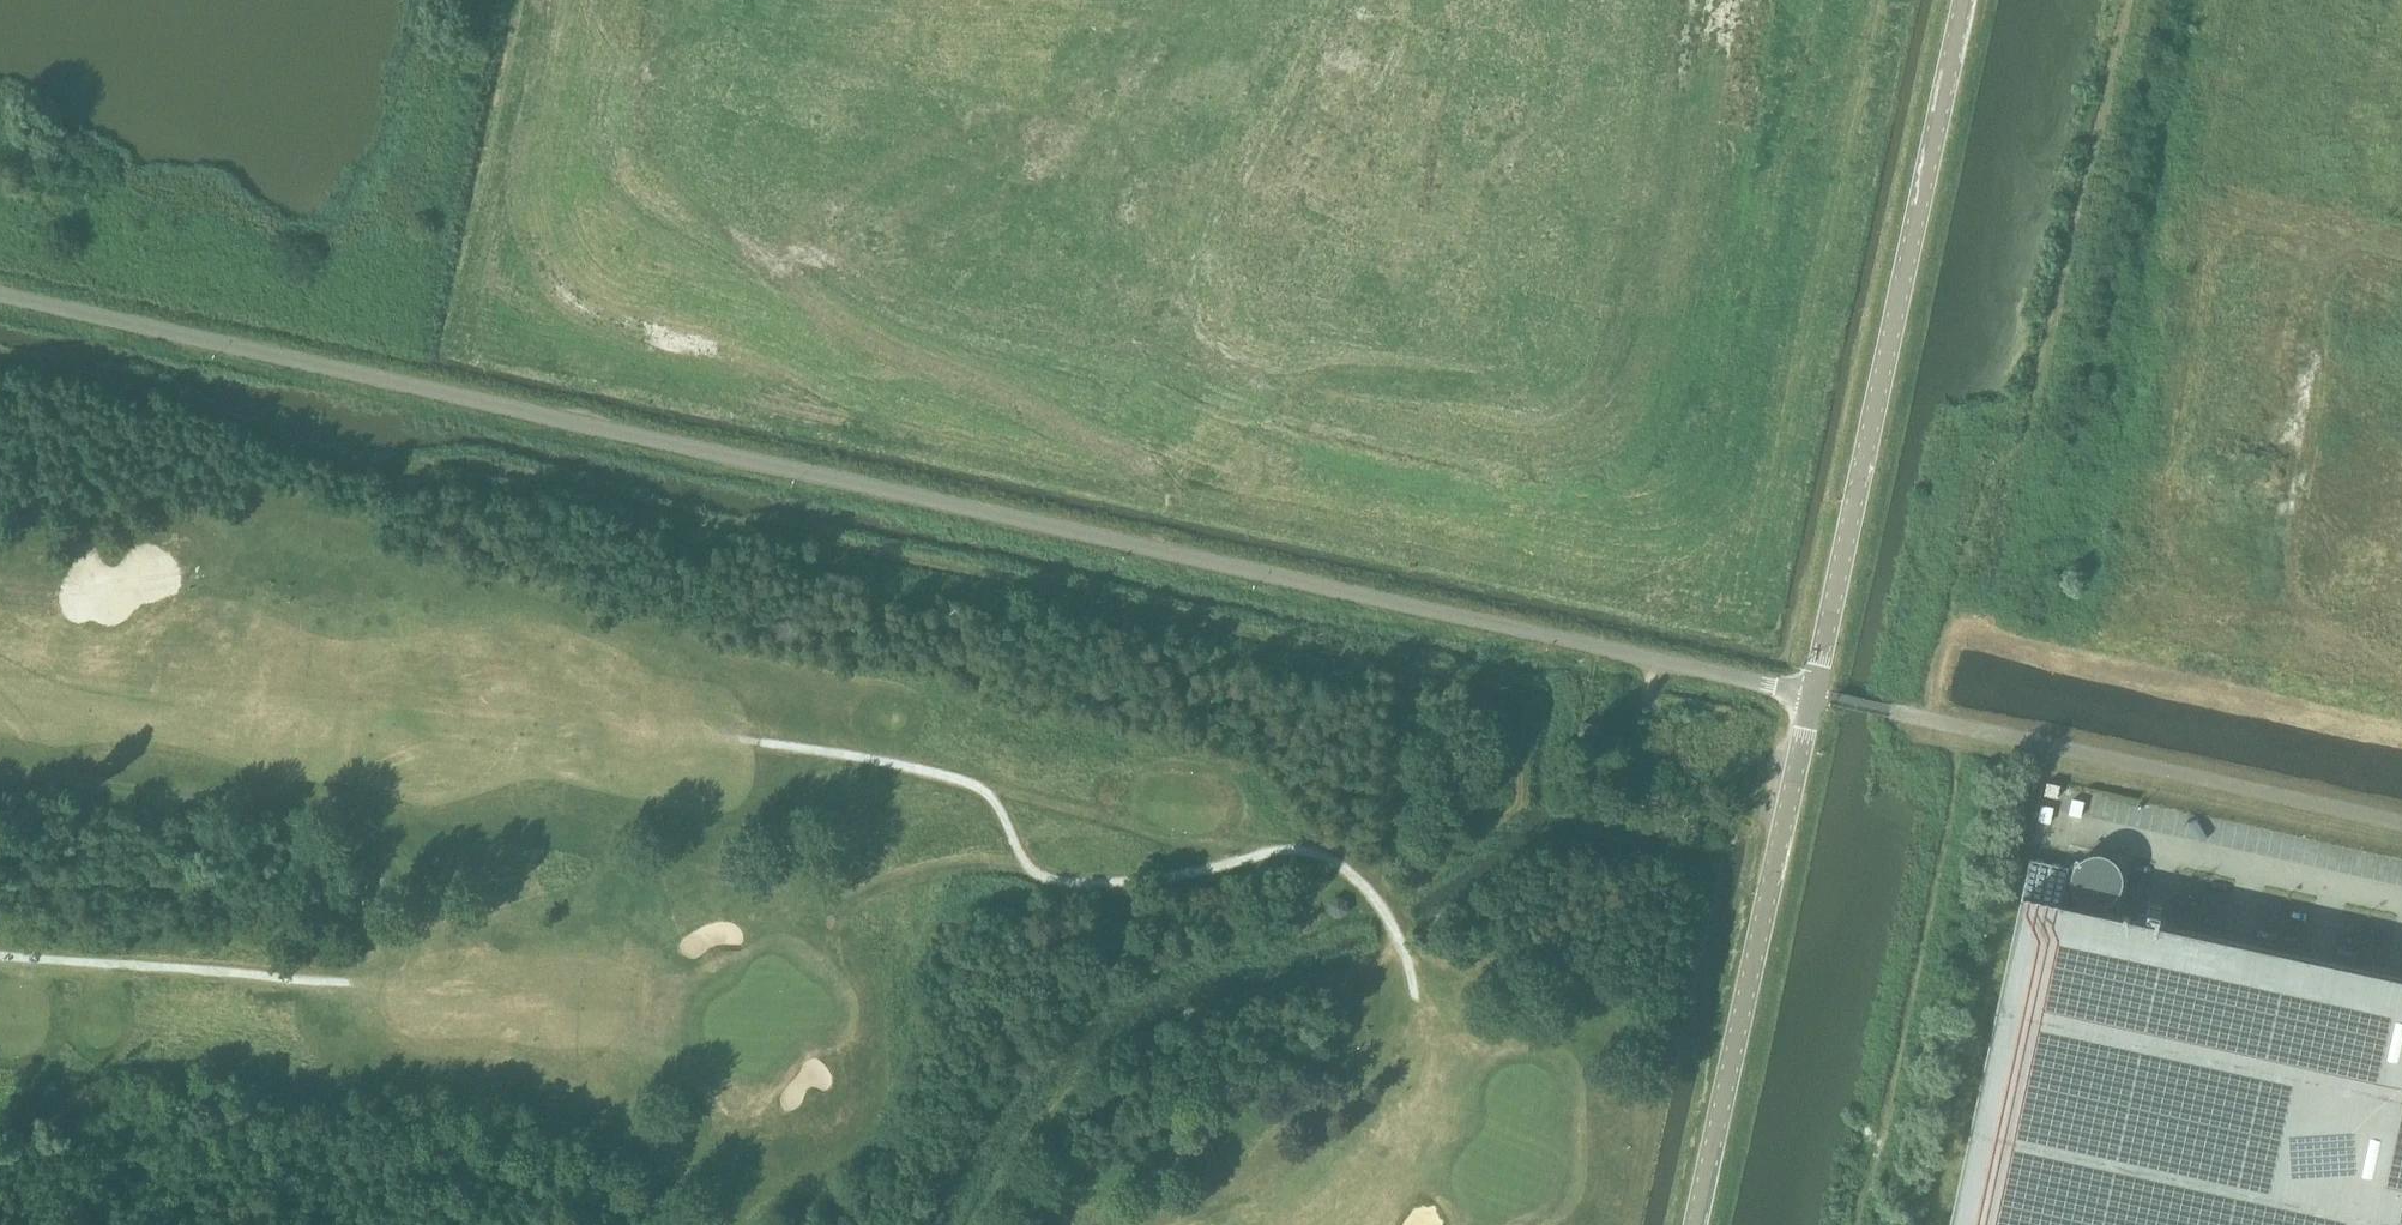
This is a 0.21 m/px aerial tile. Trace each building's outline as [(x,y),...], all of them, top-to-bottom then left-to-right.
[(2067,868),(2065,867),(2029,859),(2021,896),(2059,905),(2067,868)] [(2170,922),(2193,929),(2209,876),(2185,869),(2170,922)] [(1949,1224),(2401,1224),(2401,981),(2020,897),(1949,1224)] [(2336,940),(2332,959),(2384,971),(2397,915),(2345,903),(2336,940)]
